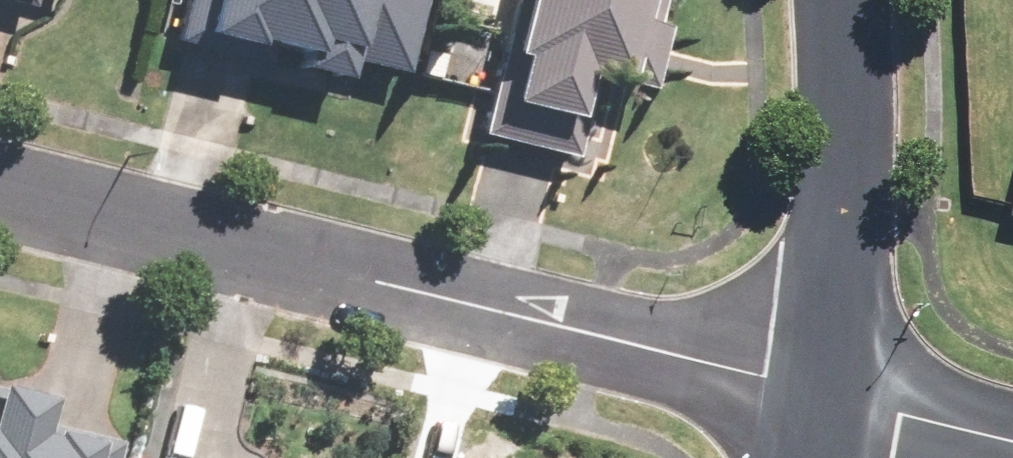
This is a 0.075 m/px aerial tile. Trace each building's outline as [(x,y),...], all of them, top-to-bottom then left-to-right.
[(171,43),(260,65),(265,41),(299,49),(294,69),(335,79),(340,59),(398,73),(415,0),(181,0),(171,43)] [(476,134),(570,156),(588,80),(633,91),(655,0),(508,0),(476,134)] [(0,393),(0,457),(110,457),(113,445),(28,425),(34,401),(0,393)]
